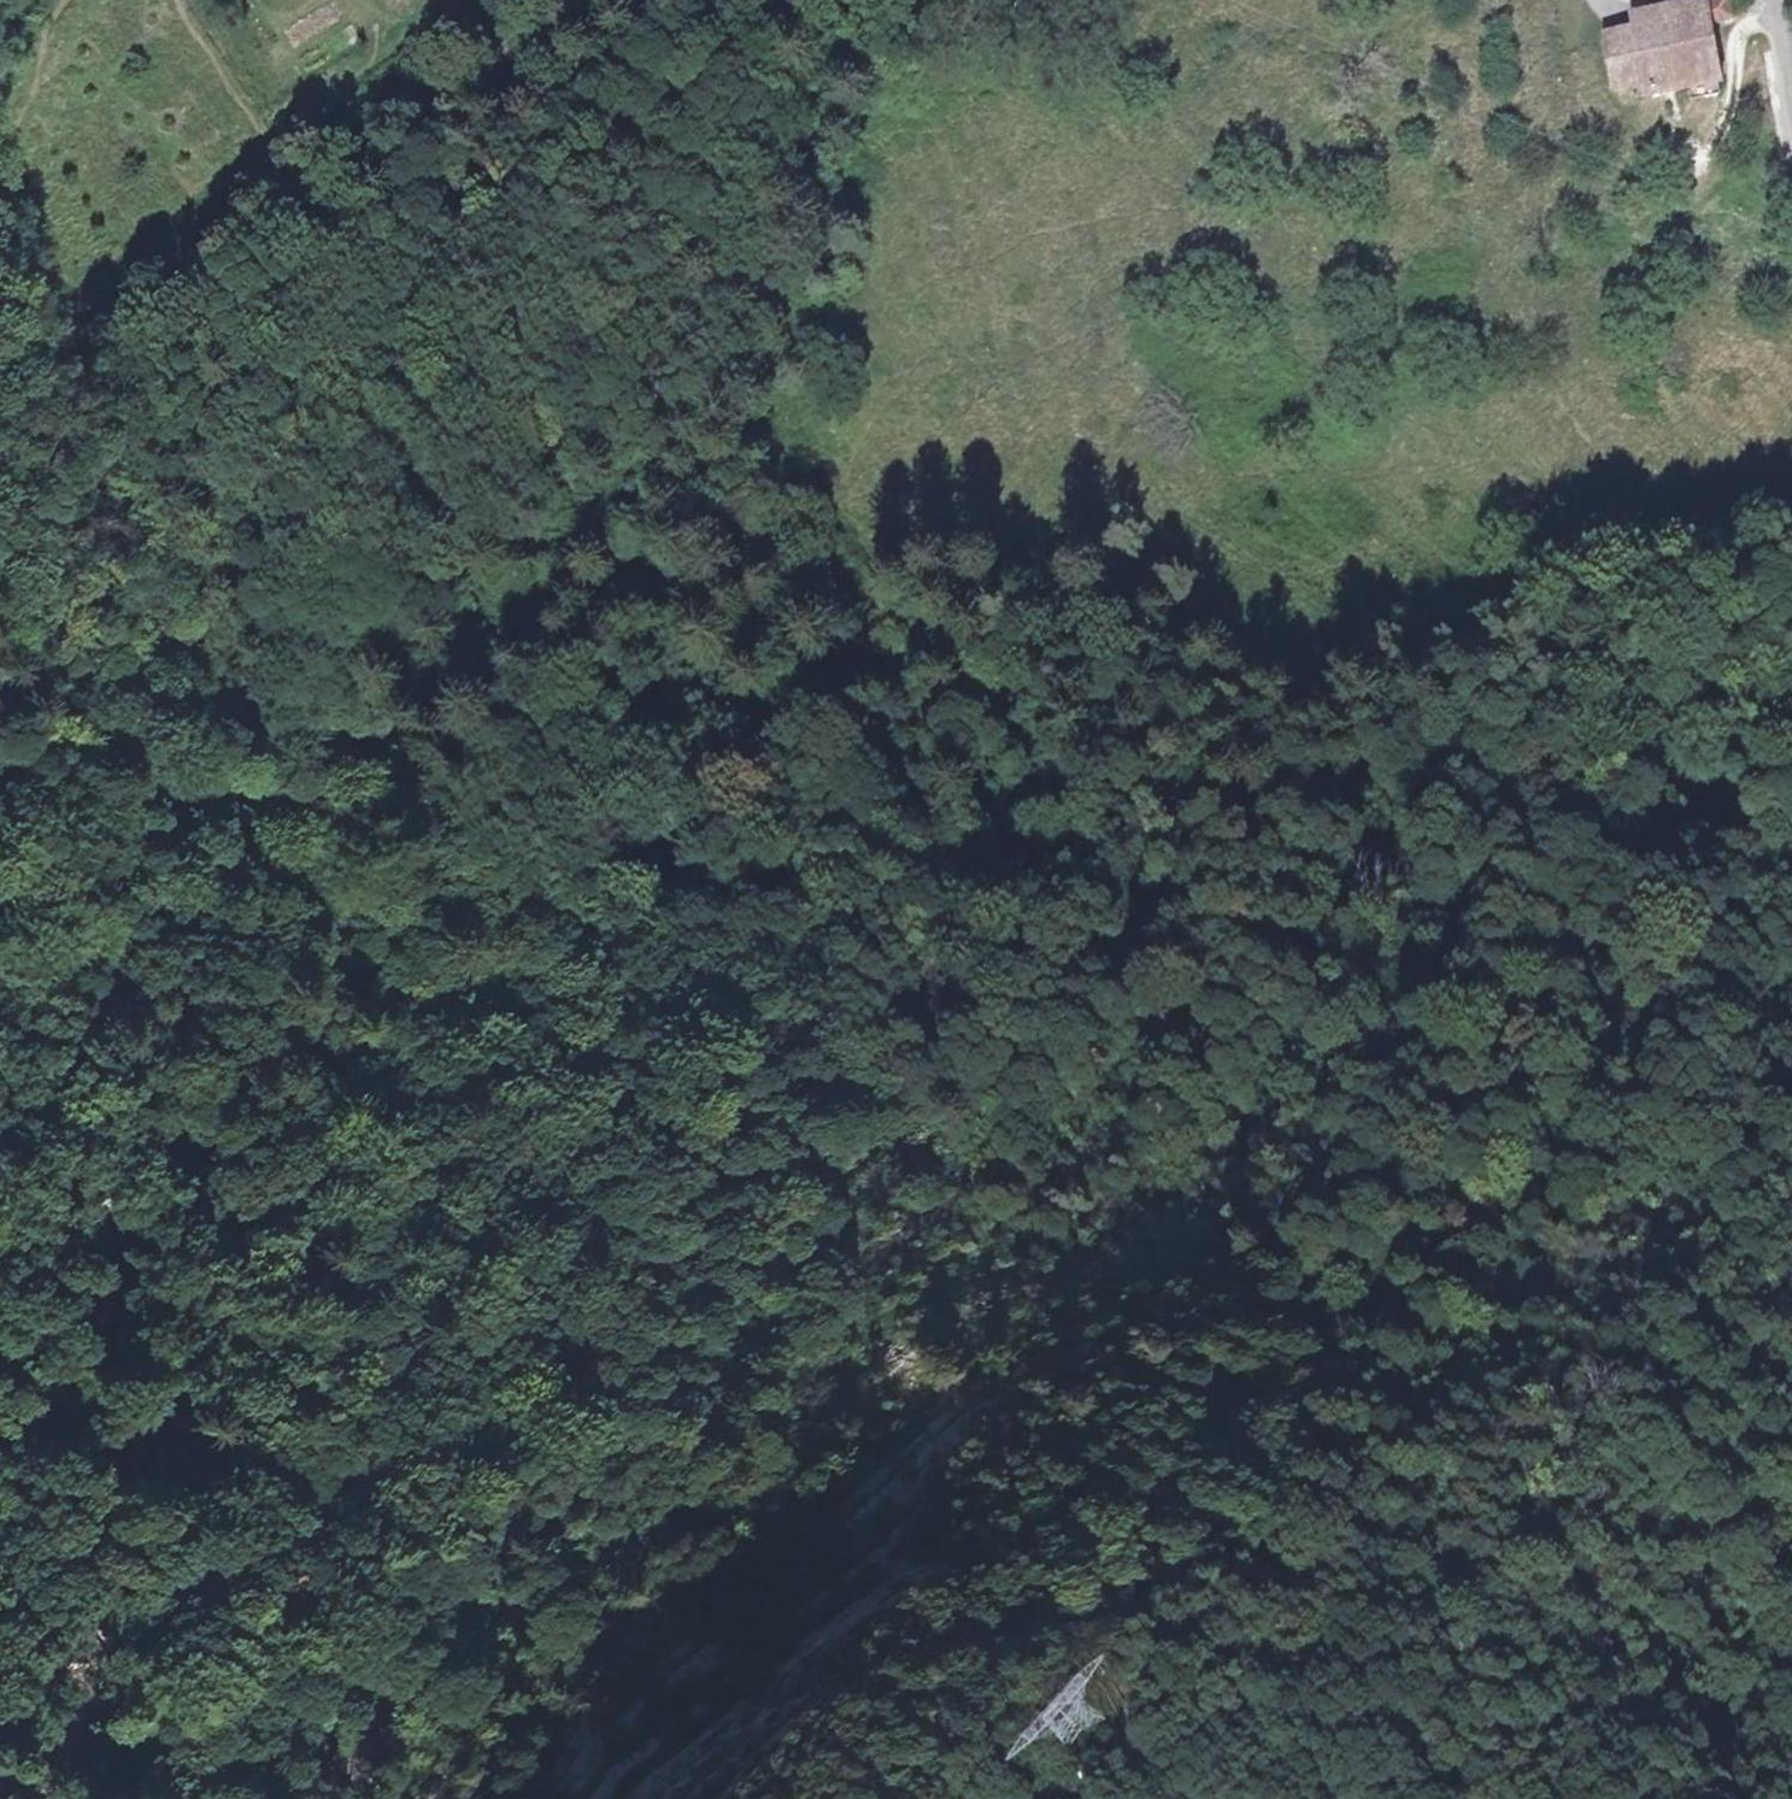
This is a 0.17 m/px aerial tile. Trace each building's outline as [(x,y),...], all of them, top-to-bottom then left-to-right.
[(1725,2),(1639,11),(1641,25),(1647,70),(1650,89),(1719,80),(1712,27),(1728,27),(1725,2)] [(1647,70),(1641,25),(1612,30),(1616,74),(1647,70)]
